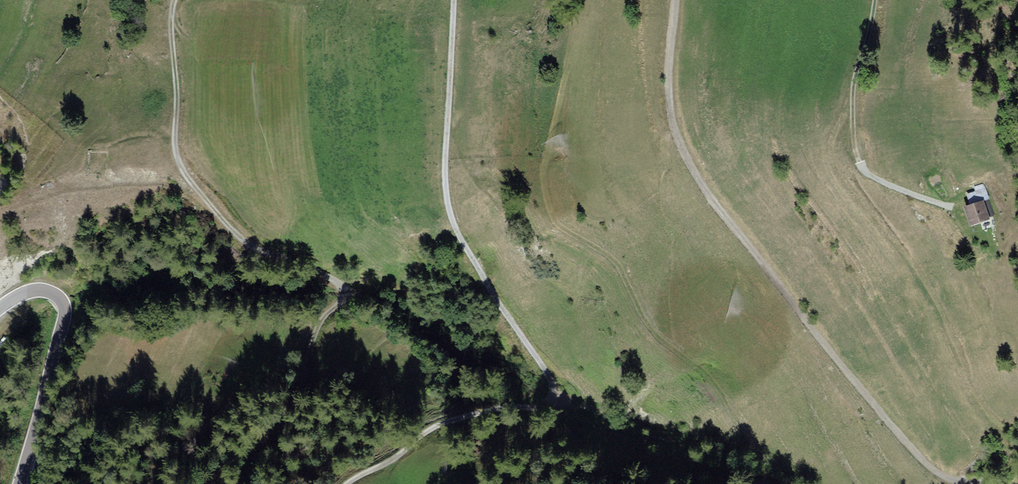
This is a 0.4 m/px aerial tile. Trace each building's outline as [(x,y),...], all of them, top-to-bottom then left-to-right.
[(965,206),(972,225),(995,218),(985,188),(968,193),(971,204),(965,206)]
